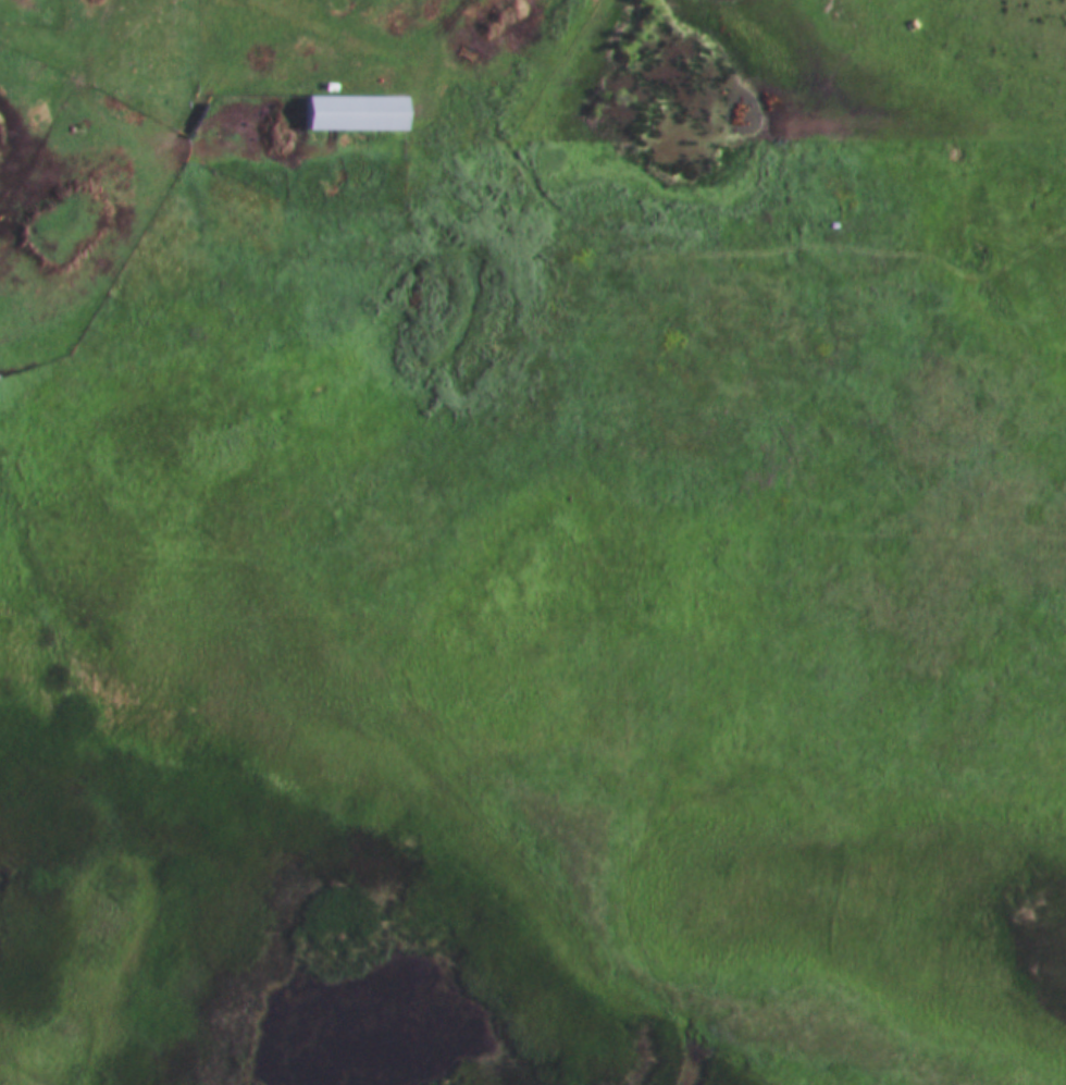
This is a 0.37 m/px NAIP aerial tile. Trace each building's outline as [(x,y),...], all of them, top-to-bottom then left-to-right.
[(301,131),(400,131),(400,96),(301,96),(301,131)]
